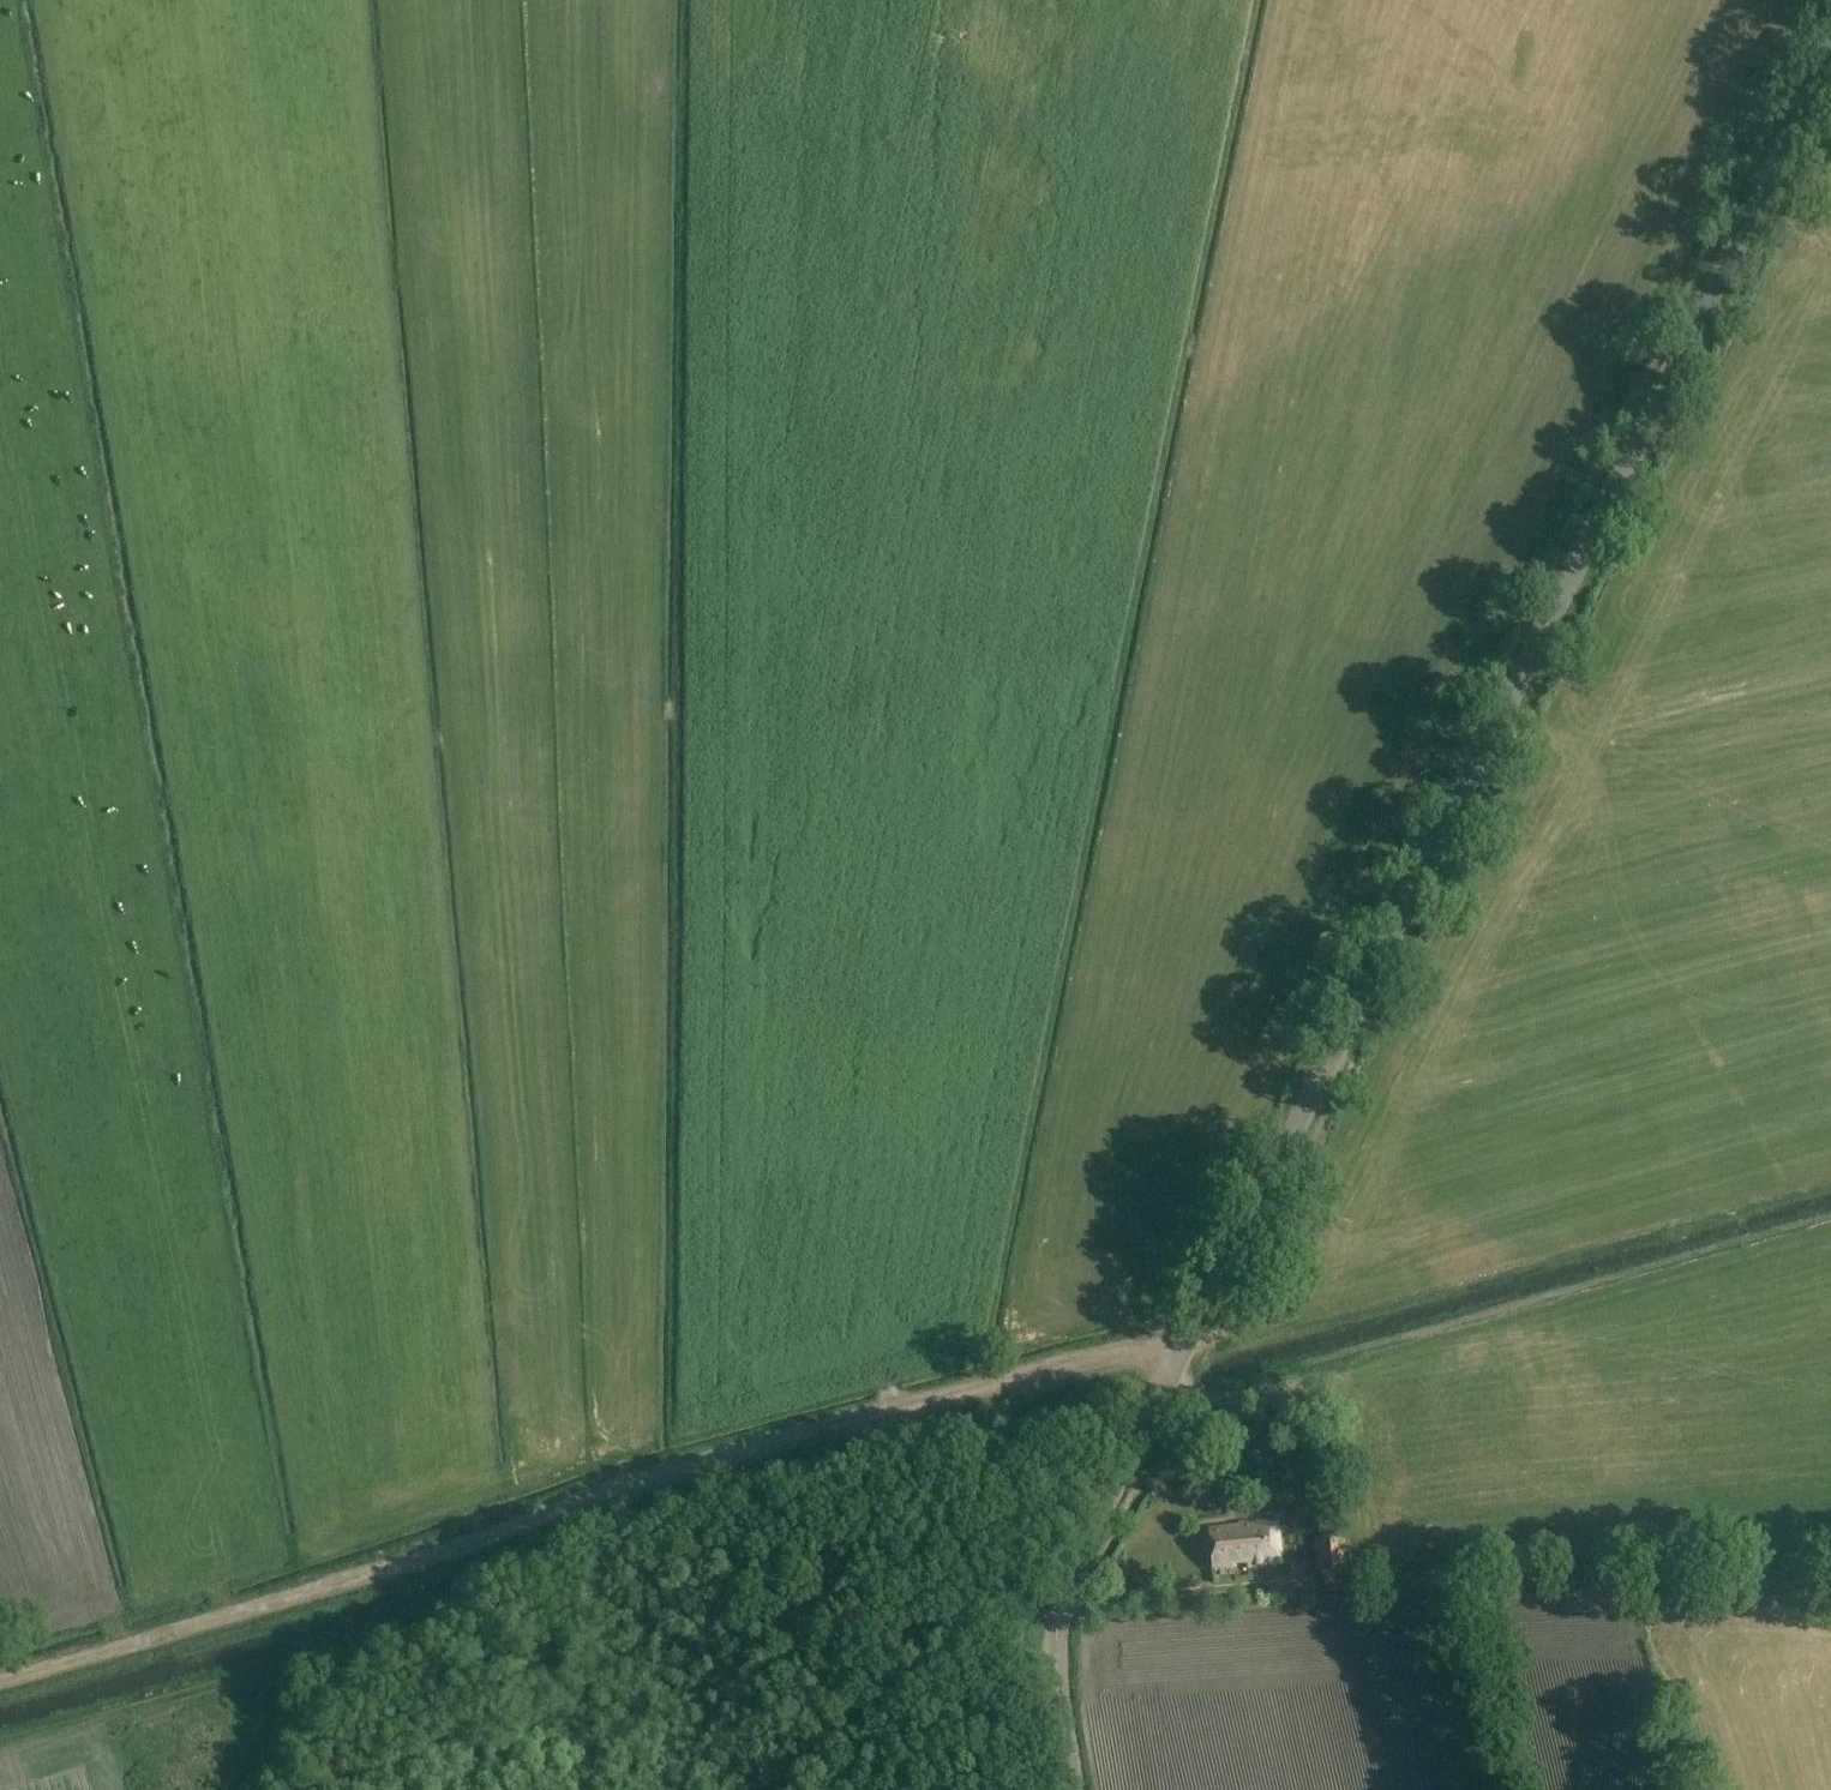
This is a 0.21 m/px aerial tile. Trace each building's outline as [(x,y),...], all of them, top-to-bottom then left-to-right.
[(1292,1427),(1269,1429),(1270,1443),(1293,1441),(1292,1427)] [(1248,1567),(1282,1564),(1277,1521),(1238,1526),(1239,1527),(1208,1531),(1212,1569),(1233,1567),(1233,1564),(1247,1562),(1248,1567)] [(1344,1572),(1347,1572),(1345,1538),(1315,1541),(1318,1574),(1344,1572)]
